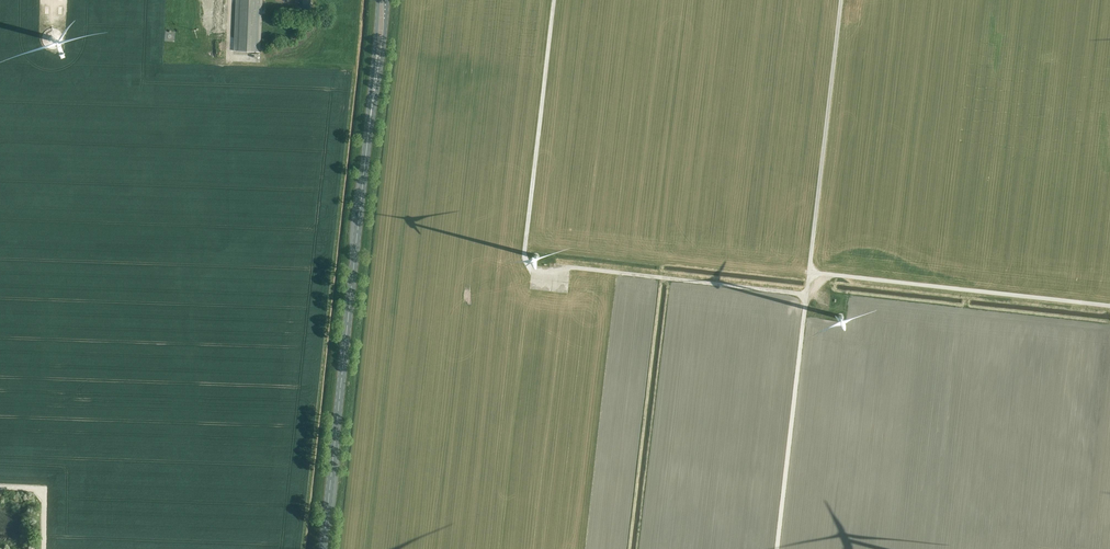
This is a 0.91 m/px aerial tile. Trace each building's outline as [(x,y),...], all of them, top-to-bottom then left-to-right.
[(234,51),(260,52),(262,0),(236,0),(234,51)] [(288,1),(304,2),(304,9),(312,9),(312,0),(288,0),(288,1)] [(217,25),(225,25),(225,10),(224,10),(224,8),(223,8),(223,11),(220,10),(220,16),(217,16),(217,21),(217,25)]
